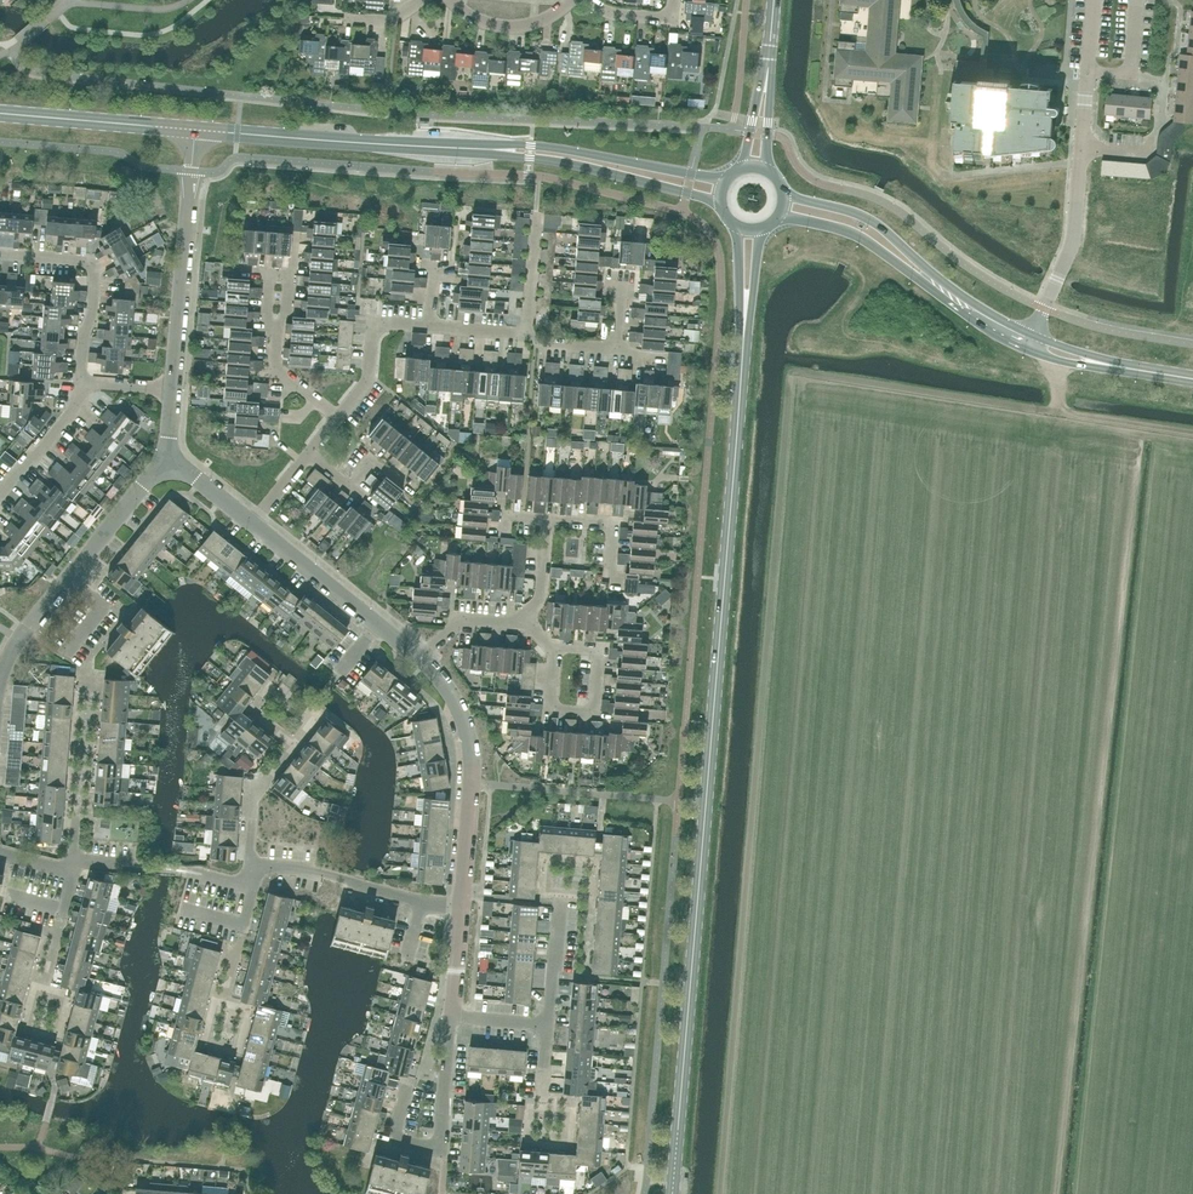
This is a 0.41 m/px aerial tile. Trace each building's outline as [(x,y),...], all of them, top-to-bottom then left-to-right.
[(366,1),(366,8),(383,9),(384,0),(358,0),(366,1)] [(839,41),(838,48),(835,78),(835,85),(848,86),(853,87),(853,79),(853,78),(868,79),(878,80),(877,96),(891,97),(889,120),(917,122),(918,109),(913,109),(914,105),(918,105),(921,69),(914,69),(915,56),(895,54),(898,19),(899,19),(900,0),(842,0),(842,4),(841,12),(853,13),(859,13),(859,6),(871,7),(867,50),(856,49),(856,42),(851,42),(839,41)] [(956,8),(959,15),(964,22),(969,27),(976,32),(983,36),(981,62),(957,60),(956,69),(956,72),(955,80),(980,82),(980,80),(985,80),(987,65),(987,60),(989,40),(989,36),(989,32),(983,29),(976,24),(971,19),(966,13),(963,6),(961,0),(954,0),(956,8)] [(692,1),(687,1),(685,20),(690,20),(689,34),(702,35),(703,21),(712,22),(713,3),(705,2),(692,1)] [(308,23),(309,15),(295,14),(294,22),(308,23)] [(300,39),(299,52),(306,52),(306,61),(307,63),(313,63),(312,75),(323,76),(324,68),(325,58),(325,56),(326,45),(327,36),(315,35),(315,40),(300,39)] [(351,56),(350,66),(364,67),(363,72),(374,73),(374,76),(383,77),(385,57),(376,56),(378,41),(366,40),(365,45),(352,44),(351,44),(350,56),(351,56)] [(325,58),(324,68),(338,69),(338,74),(349,75),(350,66),(351,56),(350,56),(351,44),(352,44),(352,42),(340,41),(340,46),(326,45),(325,56),(325,58)] [(428,48),(428,43),(409,42),(406,74),(423,76),(439,77),(440,62),(441,62),(442,50),(441,50),(428,48)] [(588,49),(588,44),(570,42),(569,53),(561,52),(560,69),(567,70),(567,75),(583,76),(585,61),(601,63),(602,50),(588,49)] [(686,51),(687,46),(668,45),(667,54),(668,54),(667,67),(666,67),(665,77),(682,79),(683,64),(700,65),(701,53),(686,51)] [(460,53),(460,48),(442,46),(441,50),(442,50),(441,62),(440,62),(439,77),(439,79),(455,80),(457,65),(473,67),(474,54),(460,53)] [(654,53),(654,48),(635,46),(634,55),(635,55),(634,68),(633,68),(632,79),(649,80),(650,65),(666,67),(667,67),(668,54),(667,54),(654,53)] [(621,54),(621,49),(602,48),(602,50),(601,63),(599,80),(616,82),(617,67),(633,68),(634,68),(635,55),(634,55),(621,54)] [(557,52),(549,51),(540,50),(540,53),(525,51),(525,53),(507,52),(506,60),(505,73),(504,84),(521,86),(522,71),(538,72),(538,75),(547,76),(548,65),(555,66),(557,52)] [(492,59),(493,54),(474,53),(474,54),(473,67),(471,85),(488,87),(489,72),(505,73),(506,60),(492,59)] [(1188,55),(1180,54),(1178,77),(1192,78),(1192,56),(1188,55)] [(1178,77),(1176,98),(1192,100),(1192,78),(1178,77)] [(955,80),(951,128),(963,129),(963,133),(957,132),(954,163),(956,163),(956,157),(964,158),(964,160),(984,162),(985,153),(993,153),(994,154),(994,153),(1002,154),(1002,156),(1013,157),(1013,152),(1021,152),(1021,154),(1032,155),(1033,150),(1041,150),(1040,152),(1051,153),(1053,126),(1052,126),(1054,107),(1049,106),(1050,95),(1051,95),(1051,88),(985,83),(985,80),(986,80),(985,80),(980,80),(980,82),(955,80)] [(1128,116),(1130,95),(1107,93),(1105,114),(1128,116)] [(1150,119),(1152,98),(1130,95),(1128,116),(1150,119)] [(630,104),(631,97),(617,96),(617,103),(630,104)] [(1176,98),(1174,121),(1185,122),(1192,123),(1192,100),(1176,98)] [(706,100),(697,99),(696,110),(705,111),(706,100)] [(1184,133),(1185,122),(1174,121),(1168,126),(1178,137),(1184,133)] [(1173,142),(1178,137),(1168,126),(1163,131),(1161,132),(1160,133),(1160,134),(1173,142)] [(1173,148),(1173,142),(1160,134),(1159,135),(1158,137),(1158,140),(1158,141),(1157,147),(1173,148)] [(1172,156),(1173,148),(1157,147),(1157,155),(1171,162),(1171,161),(1171,159),(1172,157),(1172,156)] [(1170,164),(1171,162),(1157,155),(1146,164),(1151,179),(1153,178),(1155,178),(1157,177),(1159,176),(1161,175),(1162,174),(1164,172),(1166,170),(1167,168),(1169,166),(1170,164)] [(1112,161),(1103,160),(1102,160),(1101,175),(1110,176),(1112,161)] [(1119,176),(1120,161),(1112,161),(1110,176),(1119,176)] [(1127,177),(1129,162),(1120,161),(1119,176),(1127,177)] [(1136,178),(1137,163),(1129,162),(1127,177),(1136,178)] [(1151,179),(1146,164),(1137,163),(1136,178),(1146,179),(1148,179),(1151,179)] [(53,198),(43,197),(42,207),(52,208),(53,198)] [(430,205),(422,204),(421,214),(429,214),(430,205)] [(40,224),(41,209),(34,208),(33,214),(21,213),(19,242),(23,242),(24,236),(32,237),(33,224),(40,224)] [(47,216),(48,210),(41,209),(40,224),(46,225),(45,238),(53,238),(52,245),(57,245),(60,217),(47,216)] [(9,212),(0,212),(0,234),(7,234),(9,212)] [(19,242),(21,213),(9,212),(7,234),(14,235),(13,248),(18,248),(19,242)] [(307,232),(335,235),(341,235),(342,222),(336,222),(336,214),(317,213),(316,220),(314,220),(313,228),(307,227),(307,232)] [(466,220),(465,225),(493,227),(500,228),(501,215),(494,215),(473,213),(472,220),(466,220)] [(543,223),(543,224),(560,226),(561,216),(544,214),(543,223)] [(70,240),(72,218),(60,217),(57,245),(56,252),(62,252),(63,239),(70,240)] [(81,254),(84,219),(72,218),(70,240),(77,240),(76,253),(81,254)] [(94,242),(95,237),(95,230),(96,220),(84,219),(81,254),(86,254),(87,241),(94,242)] [(600,231),(601,224),(579,222),(578,234),(606,237),(606,232),(600,231)] [(365,233),(366,225),(357,224),(356,236),(361,237),(361,232),(365,233)] [(435,260),(438,225),(426,224),(424,245),(431,246),(430,259),(435,260)] [(277,267),(280,226),(268,225),(267,231),(266,253),(273,253),(272,266),(277,267)] [(448,248),(451,226),(438,225),(435,260),(440,260),(441,247),(448,248)] [(492,239),(493,227),(465,225),(465,230),(471,230),(470,237),(492,239)] [(101,251),(126,237),(120,226),(107,234),(105,231),(95,230),(95,237),(101,237),(104,244),(99,247),(101,251)] [(290,255),(292,227),(280,226),(277,267),(281,267),(283,254),(290,255)] [(252,265),(255,230),(243,229),(241,251),(249,251),(248,264),(252,265)] [(266,253),(267,231),(255,230),(252,265),(257,265),(258,252),(266,253)] [(334,247),(335,235),(307,232),(306,237),(313,237),(312,245),(334,247)] [(397,243),(398,236),(383,234),(382,243),(389,243),(388,255),(415,257),(416,252),(410,252),(410,244),(397,243)] [(605,242),(606,237),(578,234),(577,246),(599,248),(599,241),(605,242)] [(113,258),(132,248),(126,237),(101,251),(95,254),(98,259),(109,252),(113,258)] [(491,251),(492,239),(470,237),(470,245),(463,244),(463,249),(491,251)] [(630,269),(633,241),(620,240),(619,257),(613,257),(612,267),(619,267),(620,262),(626,263),(625,269),(630,269)] [(644,258),(645,242),(633,241),(630,269),(635,270),(635,263),(642,264),(641,269),(648,270),(649,259),(644,258)] [(333,259),(334,247),(312,245),(311,252),(305,251),(305,256),(333,259)] [(598,256),(599,248),(577,246),(576,259),(604,261),(604,256),(598,256)] [(114,272),(138,258),(132,248),(113,258),(117,265),(105,271),(108,276),(114,273),(114,272)] [(490,263),(491,251),(463,249),(463,254),(469,254),(468,262),(490,263)] [(415,262),(415,257),(388,255),(386,267),(393,268),(393,267),(408,269),(408,268),(409,261),(415,262)] [(305,256),(304,261),(310,262),(310,269),(327,270),(332,271),(336,271),(338,259),(333,259),(331,259),(305,256)] [(125,280),(135,274),(144,269),(138,258),(114,272),(114,273),(116,276),(122,273),(125,280)] [(603,266),(604,261),(576,259),(575,271),(596,272),(597,265),(603,266)] [(676,267),(677,261),(649,259),(648,270),(654,270),(654,277),(675,279),(676,267)] [(489,276),(490,263),(468,262),(468,269),(461,268),(461,273),(489,276)] [(408,268),(408,269),(393,267),(393,268),(392,279),(426,283),(427,278),(414,276),(414,269),(408,268)] [(331,283),(332,271),(310,269),(309,276),(296,275),(296,280),(331,283)] [(160,285),(162,271),(152,270),(151,284),(160,285)] [(236,278),(237,271),(223,270),(222,277),(228,277),(227,290),(262,293),(262,288),(249,287),(250,279),(236,278)] [(596,280),(596,272),(575,271),(574,283),(602,285),(602,280),(596,280)] [(13,272),(8,272),(7,285),(0,285),(0,306),(10,307),(13,272)] [(16,286),(18,273),(13,272),(10,307),(22,308),(23,302),(24,290),(24,287),(16,286)] [(488,288),(489,276),(461,273),(461,278),(467,278),(466,285),(466,286),(482,287),(488,288)] [(140,287),(140,283),(135,274),(125,280),(125,286),(140,287)] [(674,291),(675,279),(654,277),(653,285),(640,283),(639,288),(674,291)] [(386,279),(384,291),(390,292),(396,292),(412,294),(413,286),(426,287),(426,283),(392,279),(386,279)] [(330,295),(331,283),(296,280),(295,285),(309,286),(308,293),(330,295)] [(35,282),(24,281),(24,287),(24,290),(34,291),(35,282)] [(74,290),(74,282),(53,281),(52,293),(86,296),(87,291),(74,290)] [(601,290),(602,285),(574,283),(573,295),(579,296),(579,295),(594,297),(594,296),(595,289),(601,290)] [(453,292),(453,297),(481,299),(486,300),(487,300),(488,288),(482,287),(466,286),(466,285),(460,285),(459,292),(454,292),(453,292)] [(673,304),(674,291),(639,288),(639,293),(652,294),(652,301),(667,303),(673,304)] [(261,298),(262,293),(227,290),(226,302),(247,304),(248,296),(261,298)] [(86,301),(86,296),(52,293),(51,305),(66,306),(66,307),(72,307),(73,300),(86,301)] [(335,295),(330,295),(308,293),(307,300),(294,299),(294,304),(329,307),(334,307),(335,295)] [(594,296),(594,297),(579,295),(579,296),(578,307),(606,310),(606,305),(600,304),(601,297),(594,296)] [(486,300),(481,299),(453,297),(452,301),(459,302),(458,310),(485,312),(486,300)] [(135,300),(124,299),(113,298),(112,305),(106,305),(106,310),(134,312),(135,300)] [(652,301),(645,300),(645,308),(631,307),(631,312),(666,315),(667,303),(652,301)] [(33,303),(23,302),(22,308),(22,310),(32,311),(33,303)] [(247,311),(247,304),(226,302),(225,314),(260,317),(260,312),(247,311)] [(516,307),(516,302),(509,302),(508,314),(520,315),(521,307),(516,307)] [(51,305),(44,304),(43,317),(78,319),(79,315),(66,314),(66,307),(66,306),(51,305)] [(328,319),(329,307),(294,304),(293,309),(307,310),(306,317),(314,318),(327,320),(328,319)] [(201,319),(213,319),(214,307),(202,307),(201,319)] [(605,315),(606,310),(578,307),(577,319),(571,318),(570,327),(584,328),(585,320),(599,322),(599,314),(605,315)] [(133,324),(134,312),(106,310),(105,315),(112,315),(111,322),(133,324)] [(548,325),(549,312),(542,312),(541,324),(548,325)] [(665,327),(666,315),(631,312),(631,317),(644,318),(643,325),(665,327)] [(259,322),(260,317),(225,314),(224,326),(230,327),(230,326),(246,328),(246,327),(246,321),(259,322)] [(306,317),(293,316),(292,323),(286,323),(285,328),(293,328),(313,330),(314,318),(306,317)] [(78,324),(78,319),(43,317),(42,329),(64,330),(65,323),(78,324)] [(347,325),(347,321),(340,320),(339,332),(353,333),(354,326),(347,325)] [(9,331),(9,321),(0,321),(0,331),(9,331)] [(132,336),(133,324),(111,322),(110,330),(97,328),(97,333),(132,336)] [(664,339),(665,327),(643,325),(643,332),(629,331),(629,336),(664,339)] [(246,327),(246,328),(230,326),(230,327),(229,338),(264,341),(264,337),(251,336),(252,328),(246,327)] [(313,330),(293,328),(285,328),(285,332),(291,333),(291,340),(293,340),(312,342),(313,330)] [(63,338),(64,330),(42,329),(41,341),(76,344),(77,339),(63,338)] [(339,332),(338,344),(352,345),(353,333),(339,332)] [(419,333),(414,332),(412,332),(411,344),(413,344),(412,357),(405,357),(403,378),(415,379),(419,333)] [(131,348),(132,336),(97,333),(96,338),(109,339),(109,346),(124,348),(131,348)] [(426,334),(424,333),(419,333),(415,379),(427,380),(429,367),(430,359),(425,358),(425,354),(422,354),(423,345),(425,345),(426,334)] [(663,351),(664,339),(629,336),(629,341),(642,342),(641,349),(663,351)] [(264,346),(264,341),(229,338),(228,350),(250,352),(250,345),(264,346)] [(312,342),(293,340),(291,340),(290,347),(284,347),(283,352),(293,353),(311,354),(312,342)] [(76,348),(76,344),(41,341),(40,353),(56,354),(62,355),(63,347),(76,348)] [(338,344),(336,356),(351,357),(352,345),(338,344)] [(109,346),(103,345),(102,353),(89,352),(88,357),(123,360),(124,348),(109,346)] [(439,389),(443,347),(435,346),(434,361),(437,361),(436,367),(429,367),(427,380),(426,388),(439,389)] [(448,362),(450,347),(443,347),(439,389),(451,390),(453,369),(446,368),(446,362),(448,362)] [(463,391),(467,349),(460,348),(458,363),(461,363),(460,369),(453,369),(451,390),(463,391)] [(473,364),(474,349),(467,349),(463,391),(462,396),(474,397),(475,397),(475,392),(477,371),(470,370),(470,364),(473,364)] [(249,360),(250,352),(228,350),(227,362),(262,366),(262,361),(249,360)] [(474,397),(474,399),(487,400),(487,393),(491,351),(484,350),(482,365),(485,365),(484,371),(477,371),(475,392),(475,397),(474,397)] [(487,393),(487,400),(499,401),(499,394),(501,373),(494,372),(494,366),(497,366),(498,351),(491,351),(487,393)] [(40,353),(34,352),(33,364),(68,367),(68,363),(55,361),(56,354),(40,353)] [(311,354),(293,353),(283,352),(283,357),(289,357),(289,365),(310,367),(311,354)] [(499,394),(499,401),(511,402),(511,395),(512,386),(515,353),(508,352),(507,367),(509,367),(508,373),(501,373),(499,394)] [(681,353),(673,352),(669,352),(668,359),(681,360),(681,353)] [(511,395),(511,402),(523,403),(524,396),(525,384),(526,375),(518,374),(518,368),(521,368),(522,353),(515,353),(512,386),(511,395)] [(350,365),(351,357),(336,356),(335,368),(343,369),(343,365),(350,365)] [(122,372),(123,360),(88,357),(88,362),(101,363),(101,370),(122,372)] [(261,370),(262,366),(227,362),(226,375),(248,376),(248,369),(261,370)] [(549,405),(553,362),(546,362),(544,377),(547,377),(546,383),(538,382),(537,404),(549,405)] [(559,378),(560,363),(553,362),(549,405),(561,406),(563,384),(556,384),(556,378),(559,378)] [(9,363),(8,375),(21,375),(22,364),(9,363)] [(67,372),(68,367),(33,364),(32,377),(54,379),(54,371),(67,372)] [(573,407),(577,364),(570,364),(568,379),(571,379),(570,385),(563,384),(561,406),(573,407)] [(583,380),(584,365),(577,364),(573,407),(585,408),(587,386),(580,386),(580,380),(583,380)] [(597,409),(601,366),(594,366),(593,381),(595,381),(594,387),(587,386),(585,408),(597,409)] [(607,382),(608,367),(601,366),(597,409),(610,410),(611,389),(604,388),(604,382),(607,382)] [(622,411),(625,368),(618,368),(617,383),(619,383),(618,389),(611,389),(610,410),(622,411)] [(631,384),(632,369),(625,368),(622,411),(634,412),(635,404),(634,404),(635,391),(628,390),(629,384),(631,384)] [(634,412),(634,413),(646,414),(646,413),(649,371),(644,370),(643,383),(636,383),(635,391),(634,404),(635,404),(634,412)] [(649,371),(646,413),(658,413),(658,406),(660,385),(653,384),(654,371),(649,371)] [(678,396),(680,373),(667,372),(666,379),(668,379),(668,385),(660,385),(658,406),(671,407),(672,395),(678,396)] [(247,384),(248,376),(226,375),(225,387),(268,390),(268,383),(253,382),(253,384),(247,384)] [(32,388),(33,382),(13,380),(13,383),(9,383),(8,393),(43,395),(43,389),(32,388)] [(198,385),(197,397),(210,398),(211,386),(210,386),(207,386),(199,385),(198,385)] [(267,398),(268,390),(225,387),(224,399),(237,400),(246,401),(246,400),(246,393),(252,394),(252,396),(267,398)] [(42,401),(43,395),(8,393),(7,402),(11,403),(11,405),(31,407),(31,401),(42,402),(42,401)] [(246,400),(246,401),(237,400),(236,412),(279,415),(280,409),(265,407),(264,410),(258,409),(259,401),(246,400)] [(404,411),(407,407),(401,402),(398,406),(404,411)] [(30,412),(31,407),(11,405),(9,421),(12,423),(9,425),(17,432),(20,429),(22,431),(34,415),(30,412)] [(407,407),(404,411),(409,415),(412,411),(407,407)] [(121,411),(117,416),(108,409),(104,414),(131,435),(139,425),(121,411)] [(51,414),(46,410),(39,419),(34,415),(22,431),(23,432),(21,435),(29,441),(51,414)] [(278,423),(279,415),(236,412),(235,424),(257,426),(257,419),(263,419),(263,422),(278,423)] [(123,445),(131,435),(104,414),(100,418),(109,425),(105,430),(123,445)] [(422,426),(426,422),(420,417),(417,421),(422,426)] [(374,447),(392,426),(382,418),(368,435),(374,439),(370,444),(374,447)] [(426,422),(422,426),(428,431),(431,427),(426,422)] [(257,426),(235,424),(228,423),(227,435),(234,436),(255,438),(254,445),(268,447),(269,434),(256,433),(257,426)] [(387,450),(401,433),(392,426),(374,447),(378,450),(382,446),(387,450)] [(105,430),(101,435),(92,428),(89,433),(116,455),(123,445),(105,430)] [(108,464),(116,455),(89,433),(85,438),(93,445),(89,450),(108,464)] [(393,463),(411,441),(401,433),(387,450),(393,455),(389,460),(393,463)] [(441,441),(444,437),(439,433),(436,437),(441,441)] [(444,437),(441,441),(447,446),(450,442),(444,437)] [(406,466),(420,449),(411,441),(393,463),(397,466),(401,461),(406,466)] [(89,450),(86,454),(72,442),(68,448),(100,474),(108,464),(89,450)] [(362,442),(359,449),(366,453),(369,446),(362,442)] [(470,456),(476,452),(471,447),(466,451),(470,456)] [(92,484),(100,474),(68,448),(63,453),(77,465),(74,469),(92,484)] [(412,478),(430,456),(420,449),(406,466),(412,470),(408,475),(412,478)] [(144,450),(138,457),(144,461),(150,455),(144,450)] [(425,481),(444,458),(434,450),(430,456),(412,478),(416,481),(420,476),(425,481)] [(7,451),(1,458),(12,467),(18,460),(7,451)] [(138,457),(131,466),(137,471),(144,461),(138,457)] [(74,469),(71,473),(57,462),(52,467),(85,493),(92,484),(74,469)] [(131,466),(124,475),(129,480),(137,471),(131,466)] [(510,473),(510,467),(497,466),(496,472),(490,471),(489,482),(495,489),(508,490),(508,491),(510,473)] [(77,503),(85,493),(52,467),(48,473),(62,484),(59,488),(70,498),(77,503)] [(312,484),(321,473),(315,468),(306,479),(312,484)] [(322,491),(330,480),(321,473),(312,484),(317,488),(309,499),(304,504),(314,512),(328,495),(322,491)] [(386,476),(381,482),(371,473),(368,477),(395,499),(403,489),(386,476)] [(523,474),(510,473),(508,491),(508,490),(507,497),(515,498),(514,510),(519,511),(523,474)] [(114,484),(121,490),(129,480),(124,475),(114,484)] [(542,476),(529,475),(527,499),(535,499),(533,512),(539,512),(542,476)] [(553,501),(555,477),(542,476),(539,512),(544,513),(545,505),(546,500),(553,501)] [(592,501),(595,477),(581,476),(581,479),(579,500),(580,500),(592,501)] [(387,509),(395,499),(368,477),(365,481),(375,489),(370,495),(383,505),(387,509)] [(566,502),(568,478),(555,477),(553,501),(566,502)] [(606,502),(608,478),(595,477),(592,501),(606,502)] [(55,485),(51,489),(37,478),(33,484),(65,510),(71,502),(69,500),(70,498),(59,488),(55,485)] [(581,479),(568,478),(566,502),(579,503),(580,500),(579,500),(581,479)] [(619,503),(621,479),(608,478),(606,502),(619,503)] [(634,480),(621,479),(619,503),(631,504),(632,504),(633,484),(634,484),(634,480)] [(495,489),(489,482),(479,481),(478,487),(472,487),(470,500),(487,502),(494,503),(495,489)] [(308,495),(313,489),(306,483),(301,489),(308,495)] [(59,517),(65,510),(33,484),(28,489),(42,500),(39,504),(55,517),(56,515),(59,517)] [(114,484),(106,493),(114,499),(121,490),(114,484)] [(647,485),(634,484),(633,484),(632,504),(631,504),(631,507),(644,508),(652,502),(653,492),(646,491),(647,485)] [(324,520),(345,493),(342,490),(333,500),(328,495),(314,512),(324,520)] [(106,493),(98,504),(105,509),(114,499),(106,493)] [(341,506),(349,496),(345,493),(324,520),(334,528),(337,523),(347,510),(346,510),(341,506)] [(39,504),(36,509),(22,497),(17,503),(50,529),(56,521),(53,519),(55,517),(39,504)] [(180,525),(189,514),(172,500),(166,507),(164,505),(160,509),(180,525)] [(368,503),(365,500),(356,510),(350,505),(346,510),(347,510),(337,523),(346,530),(368,503)] [(470,500),(464,500),(463,513),(486,515),(487,502),(470,500)] [(661,509),(662,503),(652,502),(644,508),(643,521),(657,522),(657,523),(667,524),(668,510),(661,509)] [(44,537),(50,529),(17,503),(13,508),(27,520),(24,524),(39,536),(41,534),(44,537)] [(364,516),(372,506),(368,503),(346,530),(356,538),(370,521),(364,516)] [(90,514),(97,520),(105,509),(98,504),(90,514)] [(171,536),(180,525),(160,509),(157,514),(159,516),(154,522),(171,536)] [(485,528),(486,515),(463,513),(461,526),(485,528)] [(89,529),(97,520),(90,514),(82,524),(89,529)] [(643,521),(633,520),(632,533),(656,535),(657,523),(657,522),(643,521)] [(24,524),(20,529),(11,522),(7,526),(34,548),(40,540),(38,538),(39,536),(24,524)] [(162,547),(171,536),(154,522),(149,528),(146,527),(143,531),(162,547)] [(89,529),(82,524),(75,532),(82,538),(89,529)] [(28,556),(34,548),(7,526),(3,531),(12,538),(8,543),(24,555),(25,554),(28,556)] [(484,541),(485,528),(461,526),(460,539),(461,539),(484,541)] [(154,557),(162,547),(143,531),(139,535),(142,537),(136,543),(154,557)] [(221,535),(219,537),(212,531),(198,549),(209,558),(225,538),(221,535)] [(82,538),(75,532),(68,542),(75,547),(82,538)] [(655,548),(656,535),(632,533),(631,547),(655,548)] [(333,545),(342,553),(351,542),(343,535),(333,545)] [(228,544),(229,542),(225,538),(209,558),(220,567),(234,549),(228,544)] [(324,539),(318,546),(324,551),(330,544),(324,539)] [(24,555),(8,543),(5,547),(0,546),(0,567),(14,568),(16,566),(18,568),(25,560),(22,557),(24,555)] [(145,568),(154,557),(136,543),(131,550),(129,548),(126,553),(138,562),(145,568)] [(654,562),(655,548),(631,547),(630,560),(654,562)] [(242,552),(240,554),(234,549),(220,567),(229,574),(226,577),(228,578),(246,556),(242,552)] [(145,568),(138,562),(126,553),(122,557),(124,559),(119,565),(136,579),(145,568)] [(459,561),(460,554),(446,554),(446,560),(439,560),(438,570),(445,577),(457,578),(458,578),(459,561)] [(249,561),(251,559),(246,556),(228,578),(230,580),(232,577),(241,584),(255,567),(249,561)] [(194,573),(204,579),(213,564),(203,558),(194,573)] [(653,575),(654,562),(630,560),(629,573),(639,574),(653,575)] [(472,562),(459,561),(458,578),(457,578),(457,585),(470,586),(472,562)] [(50,577),(58,567),(52,562),(44,572),(50,577)] [(485,563),(475,562),(472,562),(470,586),(483,587),(485,563)] [(496,588),(498,564),(485,563),(483,587),(496,588)] [(512,565),(498,564),(496,588),(510,589),(516,589),(517,585),(517,577),(511,576),(511,570),(512,565)] [(127,590),(136,579),(119,565),(114,571),(112,570),(108,574),(127,590)] [(263,570),(262,572),(255,567),(241,584),(250,591),(248,594),(250,596),(268,573),(263,570)] [(445,577),(438,570),(428,569),(428,575),(421,575),(420,588),(437,589),(437,590),(444,590),(445,577)] [(270,579),(272,577),(268,573),(250,596),(251,597),(254,594),(263,601),(277,584),(270,579)] [(107,577),(99,585),(104,589),(111,581),(107,577)] [(285,587),(283,589),(277,584),(263,601),(272,609),(269,612),(271,613),(289,591),(285,587)] [(420,588),(413,587),(412,600),(436,602),(437,590),(437,589),(420,588)] [(300,599),(293,594),(289,591),(271,613),(273,614),(275,611),(284,619),(300,599)] [(300,599),(284,619),(295,628),(296,626),(297,625),(316,602),(311,599),(310,601),(303,595),(300,599)] [(435,616),(436,602),(412,600),(411,614),(418,614),(417,621),(431,622),(431,615),(435,616)] [(567,603),(554,602),(547,601),(546,620),(552,621),(552,626),(565,627),(567,603)] [(318,608),(320,606),(316,602),(297,625),(299,626),(302,623),(311,631),(325,613),(318,608)] [(579,628),(580,604),(567,603),(565,627),(579,628)] [(625,621),(626,611),(627,605),(606,603),(606,606),(605,627),(617,628),(625,621)] [(591,629),(593,605),(580,604),(579,628),(591,629)] [(606,606),(593,605),(591,629),(605,630),(605,627),(606,606)] [(174,633),(153,616),(142,607),(133,618),(136,621),(132,626),(130,624),(128,626),(122,621),(117,628),(123,632),(121,635),(123,636),(119,641),(116,639),(107,651),(139,677),(174,633)] [(625,621),(635,613),(633,612),(626,611),(625,621)] [(333,616),(331,618),(325,613),(311,631),(320,638),(317,641),(319,642),(337,620),(333,616)] [(635,613),(625,621),(635,622),(636,615),(635,613)] [(340,625),(342,623),(337,620),(319,642),(321,644),(323,641),(333,648),(347,631),(340,625)] [(635,629),(635,622),(625,621),(617,628),(616,641),(623,641),(640,643),(640,642),(641,629),(635,629)] [(301,626),(281,636),(285,644),(305,635),(301,626)] [(640,642),(640,643),(623,641),(622,654),(646,656),(647,643),(640,642)] [(482,669),(484,645),(471,644),(471,648),(464,648),(463,661),(469,662),(469,668),(482,669)] [(495,670),(497,646),(484,645),(482,669),(495,670)] [(508,671),(510,647),(497,646),(495,670),(508,671)] [(524,649),(524,648),(510,647),(508,671),(521,673),(522,673),(522,669),(523,662),(529,662),(530,649),(524,649)] [(251,650),(238,667),(242,670),(259,684),(264,678),(267,679),(270,674),(265,670),(269,665),(251,650)] [(316,668),(323,659),(318,654),(310,664),(316,668)] [(645,670),(646,656),(622,654),(621,667),(641,669),(645,670)] [(383,666),(381,668),(374,662),(360,680),(370,688),(367,691),(369,692),(387,669),(383,666)] [(621,667),(617,667),(616,680),(640,682),(641,669),(621,667)] [(390,675),(392,673),(387,669),(369,692),(371,693),(373,690),(382,698),(396,680),(390,675)] [(254,690),(259,684),(242,670),(235,679),(232,677),(230,678),(253,696),(256,692),(254,690)] [(75,675),(74,675),(46,673),(46,676),(49,676),(48,688),(71,690),(71,681),(74,682),(75,675)] [(340,679),(338,682),(343,687),(349,681),(343,676),(340,679)] [(133,683),(134,680),(105,678),(104,684),(107,684),(106,692),(129,694),(130,683),(133,683)] [(249,701),(253,696),(230,678),(229,680),(232,682),(225,691),(242,705),(247,699),(249,701)] [(404,683),(403,685),(396,680),(382,698),(391,705),(389,708),(391,709),(409,687),(404,683)] [(639,695),(640,682),(616,680),(615,693),(639,695)] [(411,693),(413,690),(409,687),(391,709),(392,711),(395,708),(404,715),(418,698),(411,693)] [(70,698),(71,690),(48,688),(47,699),(44,699),(43,701),(72,704),(73,698),(70,698)] [(237,712),(242,705),(225,691),(217,701),(214,698),(213,700),(235,718),(239,713),(237,712)] [(128,706),(129,694),(106,692),(106,701),(103,700),(102,706),(131,709),(131,706),(128,706)] [(530,695),(520,694),(506,693),(505,707),(529,709),(530,696),(530,695)] [(638,708),(639,695),(615,693),(614,706),(638,708)] [(72,709),(72,704),(43,701),(43,703),(47,704),(46,715),(68,717),(69,709),(72,709)] [(131,711),(131,709),(102,706),(102,712),(105,712),(104,720),(126,722),(127,710),(131,711)] [(637,721),(638,708),(614,706),(613,719),(623,720),(637,721)] [(528,722),(528,721),(529,709),(505,707),(504,720),(507,720),(528,722)] [(247,716),(245,719),(239,713),(235,718),(224,731),(234,738),(232,741),(233,743),(251,720),(247,716)] [(68,725),(68,717),(46,715),(45,727),(41,726),(41,729),(70,731),(70,726),(68,725)] [(438,725),(435,726),(434,717),(412,721),(414,733),(410,734),(411,736),(439,731),(438,725)] [(347,739),(348,737),(326,719),(322,724),(324,726),(319,732),(336,746),(344,737),(347,739)] [(125,734),(126,722),(104,720),(103,728),(100,728),(100,734),(129,736),(129,734),(125,734)] [(254,726),(256,724),(251,720),(233,743),(235,744),(237,741),(246,748),(260,731),(254,726)] [(528,721),(528,722),(507,720),(506,734),(513,734),(512,741),(522,741),(530,735),(531,722),(528,721)] [(637,721),(623,720),(622,733),(628,740),(638,741),(639,735),(645,735),(647,722),(637,721)] [(201,736),(201,723),(193,722),(192,736),(201,736)] [(24,734),(25,724),(10,723),(9,732),(24,734)] [(69,737),(70,731),(41,729),(41,731),(45,731),(44,743),(66,745),(67,736),(69,737)] [(554,754),(556,730),(543,729),(543,736),(541,753),(542,753),(554,754)] [(567,755),(569,732),(556,730),(554,754),(567,755)] [(268,734),(267,736),(260,731),(246,748),(255,756),(253,759),(255,760),(273,738),(268,734)] [(437,737),(440,736),(439,731),(411,736),(411,738),(415,738),(417,749),(439,745),(437,737)] [(329,755),(336,746),(319,732),(314,738),(312,737),(308,741),(331,759),(332,757),(329,755)] [(580,756),(582,733),(569,732),(567,755),(580,756)] [(628,740),(622,733),(609,732),(608,735),(609,735),(607,755),(620,756),(621,750),(627,751),(628,740)] [(596,734),(583,733),(582,733),(580,756),(593,758),(596,734)] [(129,738),(129,736),(100,734),(100,739),(102,739),(102,748),(124,750),(125,738),(129,738)] [(609,735),(608,735),(596,734),(593,758),(607,759),(607,755),(609,735)] [(543,736),(530,735),(522,741),(521,751),(528,752),(527,759),(541,760),(542,753),(541,753),(543,736)] [(329,761),(331,759),(308,741),(304,745),(307,747),(301,753),(319,768),(326,758),(329,761)] [(65,753),(66,745),(44,743),(43,754),(39,754),(39,756),(67,759),(68,753),(65,753)] [(443,752),(440,753),(439,745),(417,749),(419,760),(415,761),(416,763),(444,758),(443,752)] [(123,761),(124,750),(102,748),(101,756),(98,755),(98,761),(126,764),(127,761),(123,761)] [(312,777),(319,768),(301,753),(296,760),(294,758),(291,763),(293,765),(313,781),(315,779),(312,777)] [(224,754),(219,761),(222,763),(229,769),(234,763),(224,754)] [(67,764),(67,759),(39,756),(38,758),(42,759),(41,770),(64,772),(64,764),(67,764)] [(443,764),(445,764),(444,758),(416,763),(416,765),(420,765),(422,776),(444,772),(443,764)] [(130,764),(126,764),(98,761),(97,767),(100,767),(99,775),(129,778),(130,764)] [(313,781),(293,765),(291,763),(287,767),(289,769),(284,775),(302,789),(309,780),(312,782),(313,781)] [(63,780),(64,772),(41,770),(40,782),(36,782),(36,784),(65,786),(66,781),(63,780)] [(448,780),(446,780),(444,772),(422,776),(424,788),(420,788),(421,791),(449,786),(448,780)] [(282,773),(273,784),(296,803),(297,804),(299,805),(308,794),(302,789),(293,782),(284,775),(282,773)] [(239,785),(240,776),(217,774),(216,786),(212,786),(212,788),(241,790),(242,785),(239,785)] [(127,791),(129,778),(99,775),(98,783),(96,783),(95,789),(127,791)] [(65,792),(65,786),(36,784),(36,786),(40,786),(39,798),(61,800),(62,792),(65,792)] [(241,796),(241,790),(212,788),(212,790),(216,790),(215,802),(237,804),(238,796),(241,796)] [(127,794),(127,791),(95,789),(95,795),(97,795),(97,803),(119,805),(120,793),(127,794)] [(60,808),(61,800),(39,798),(38,809),(34,809),(34,811),(63,814),(63,808),(60,808)] [(446,808),(446,800),(424,798),(423,810),(419,810),(419,812),(448,814),(448,808),(446,808)] [(237,812),(237,804),(215,802),(214,814),(210,813),(210,815),(239,818),(239,812),(237,812)] [(62,819),(63,814),(34,811),(34,813),(38,814),(37,825),(59,827),(60,819),(62,819)] [(447,820),(448,814),(419,812),(419,814),(423,814),(422,826),(444,828),(445,819),(447,820)] [(238,824),(239,818),(210,815),(210,818),(214,818),(213,830),(235,832),(236,823),(238,824)] [(552,852),(554,823),(552,823),(552,827),(540,826),(538,842),(539,842),(538,848),(546,849),(546,851),(552,852)] [(556,827),(556,823),(554,823),(552,852),(557,852),(558,850),(566,850),(568,828),(556,827)] [(58,835),(59,827),(37,825),(36,837),(32,837),(31,839),(60,842),(61,836),(58,835)] [(579,854),(582,825),(580,825),(579,829),(568,828),(566,850),(574,851),(574,854),(579,854)] [(584,829),(584,825),(582,825),(579,854),(585,855),(585,852),(594,853),(596,830),(584,829)] [(443,836),(444,828),(422,826),(421,837),(417,837),(417,839),(446,842),(446,836),(443,836)] [(234,840),(235,832),(213,830),(212,841),(208,841),(208,843),(237,845),(237,840),(234,840)] [(628,835),(608,834),(606,833),(605,842),(602,842),(602,848),(631,850),(631,848),(627,847),(628,835)] [(445,847),(446,842),(417,839),(417,841),(420,842),(419,853),(442,855),(442,847),(445,847)] [(527,841),(522,840),(510,839),(510,842),(514,842),(513,854),(535,856),(536,848),(538,848),(539,842),(538,842),(532,841),(527,841)] [(236,851),(237,845),(208,843),(207,845),(211,846),(210,858),(233,860),(233,851),(236,851)] [(630,852),(631,850),(602,848),(601,853),(604,853),(603,861),(626,863),(627,852),(630,852)] [(441,863),(442,855),(419,853),(418,865),(415,865),(414,867),(443,869),(444,864),(441,863)] [(534,864),(535,856),(513,854),(512,866),(508,865),(508,867),(537,870),(537,864),(534,864)] [(625,875),(626,863),(603,861),(603,870),(600,869),(599,875),(628,877),(628,875),(625,875)] [(443,875),(443,869),(414,867),(414,869),(418,869),(417,881),(439,883),(440,875),(443,875)] [(536,875),(537,870),(508,867),(508,870),(511,870),(510,881),(533,883),(533,875),(536,875)] [(628,880),(628,877),(599,875),(599,881),(602,881),(601,889),(623,891),(624,879),(628,880)] [(110,895),(113,883),(92,877),(89,886),(87,885),(85,891),(113,898),(114,896),(110,895)] [(532,892),(533,883),(510,881),(509,893),(506,893),(505,895),(534,898),(535,892),(532,892)] [(622,903),(623,891),(601,889),(600,897),(598,897),(597,903),(626,905),(626,903),(622,903)] [(113,900),(113,898),(85,891),(84,896),(87,897),(84,905),(106,910),(109,899),(113,900)] [(290,910),(293,898),(272,893),(269,901),(267,900),(265,906),(293,913),(294,911),(290,910)] [(597,903),(597,908),(599,908),(599,917),(621,918),(628,919),(629,906),(626,906),(626,905),(597,903)] [(535,914),(535,906),(513,904),(512,916),(508,916),(508,918),(537,920),(537,915),(535,914)] [(80,912),(78,917),(106,925),(108,925),(110,919),(111,915),(112,912),(106,910),(84,905),(83,910),(82,912),(80,912)] [(372,915),(374,907),(366,905),(364,913),(361,912),(361,915),(354,913),(355,909),(341,905),(337,919),(330,945),(385,960),(395,920),(381,916),(380,920),(374,918),(374,915),(372,915)] [(293,915),(293,913),(265,906),(264,911),(266,912),(264,920),(286,926),(289,914),(293,915)] [(106,925),(78,917),(77,923),(79,923),(77,931),(103,938),(106,925)] [(620,930),(621,918),(599,917),(598,925),(595,924),(595,930),(624,933),(624,930),(620,930)] [(536,926),(537,920),(508,918),(508,920),(512,920),(511,932),(533,934),(534,926),(536,926)] [(31,922),(22,920),(20,928),(29,930),(31,922)] [(283,937),(286,926),(264,920),(262,928),(260,927),(258,933),(286,940),(287,938),(283,937)] [(41,936),(33,934),(13,928),(12,931),(16,932),(13,943),(35,949),(37,941),(39,942),(41,936)] [(623,935),(624,933),(595,930),(594,936),(597,936),(596,944),(619,946),(620,934),(623,935)] [(99,951),(103,938),(77,931),(75,939),(73,938),(71,944),(99,951)] [(532,942),(533,934),(511,932),(510,943),(506,943),(506,945),(535,948),(535,942),(532,942)] [(286,942),(286,940),(258,933),(257,938),(259,939),(257,947),(279,952),(282,941),(286,942)] [(190,943),(186,957),(193,959),(214,964),(217,956),(219,957),(221,951),(216,950),(217,943),(201,938),(199,945),(190,943)] [(32,957),(35,949),(13,943),(10,954),(6,953),(6,955),(34,963),(35,957),(32,957)] [(99,954),(99,951),(71,944),(70,949),(72,950),(70,958),(92,964),(95,952),(99,954)] [(618,958),(619,946),(596,944),(596,952),(593,952),(592,958),(621,960),(621,958),(618,958)] [(534,953),(535,948),(506,945),(506,947),(509,948),(508,959),(531,961),(531,953),(534,953)] [(276,964),(279,952),(257,947),(255,955),(252,954),(251,959),(275,966),(279,967),(280,965),(276,964)] [(32,968),(34,963),(6,955),(5,958),(9,959),(6,970),(27,976),(30,968),(32,968)] [(89,975),(92,964),(70,958),(68,966),(66,965),(64,970),(64,971),(92,978),(93,976),(89,975)] [(621,962),(621,960),(592,958),(592,963),(595,964),(594,972),(616,974),(617,962),(621,962)] [(212,972),(214,964),(193,959),(190,970),(186,969),(186,971),(214,978),(215,973),(212,972)] [(279,967),(275,966),(251,959),(250,965),(252,965),(250,973),(272,979),(275,968),(279,969),(279,967)] [(530,969),(531,961),(508,959),(507,971),(504,971),(503,973),(532,975),(533,970),(530,969)] [(394,965),(392,972),(402,975),(404,968),(394,965)] [(424,977),(426,969),(417,966),(415,974),(424,977)] [(27,976),(6,970),(3,981),(0,980),(0,983),(27,990),(28,984),(25,983),(27,976)] [(91,980),(92,978),(64,971),(63,976),(65,977),(63,985),(80,990),(80,989),(85,991),(85,990),(91,992),(94,981),(91,980)] [(212,984),(214,978),(186,971),(185,973),(189,974),(186,985),(207,991),(209,983),(212,984)] [(269,990),(272,979),(250,973),(248,981),(245,981),(244,986),(268,992),(272,993),(273,991),(269,990)] [(432,981),(408,974),(404,973),(403,976),(407,977),(404,988),(426,994),(428,986),(430,987),(432,981)] [(532,981),(532,975),(503,973),(503,975),(507,975),(506,987),(528,989),(529,981),(532,981)] [(598,983),(591,983),(575,981),(575,990),(572,990),(571,996),(600,998),(600,996),(596,996),(598,983)] [(27,990),(0,983),(0,985),(2,985),(0,992),(0,997),(20,1002),(22,994),(25,995),(27,990)] [(205,999),(207,991),(186,985),(183,996),(179,995),(178,998),(206,1005),(208,1000),(205,999)] [(272,993),(268,992),(244,986),(243,991),(245,992),(243,1001),(257,1004),(258,1004),(265,1006),(268,995),(271,996),(272,993)] [(528,997),(528,989),(506,987),(505,998),(501,998),(501,1001),(530,1003),(530,997),(528,997)] [(424,1002),(426,994),(404,988),(401,999),(397,998),(397,1001),(425,1008),(426,1003),(424,1002)] [(85,990),(85,991),(80,989),(80,990),(78,998),(76,997),(74,1002),(102,1010),(103,1008),(99,1007),(102,995),(91,992),(85,990)] [(600,1000),(600,998),(571,996),(571,1001),(574,1001),(573,1010),(595,1012),(596,1000),(600,1000)] [(20,1002),(0,997),(0,1011),(19,1016),(21,1011),(18,1010),(20,1002)] [(205,1010),(206,1005),(178,998),(178,1000),(182,1001),(179,1012),(200,1018),(202,1010),(205,1010)] [(423,1014),(425,1008),(397,1001),(396,1003),(400,1004),(397,1015),(419,1021),(421,1013),(423,1014)] [(101,1012),(102,1010),(74,1002),(73,1008),(75,1008),(73,1016),(95,1022),(98,1011),(101,1012)] [(265,1006),(258,1004),(257,1004),(260,1005),(258,1013),(255,1012),(254,1018),(282,1025),(283,1023),(279,1022),(282,1010),(265,1006)] [(594,1023),(595,1012),(573,1010),(572,1018),(570,1018),(569,1023),(598,1026),(598,1023),(594,1023)] [(19,1016),(0,1011),(0,1025),(13,1029),(15,1021),(18,1022),(19,1016)] [(198,1026),(200,1018),(179,1012),(176,1023),(172,1022),(171,1024),(199,1032),(201,1026),(198,1026)] [(160,1013),(157,1022),(170,1027),(173,1018),(160,1013)] [(417,1029),(419,1021),(397,1015),(394,1026),(390,1025),(390,1027),(418,1035),(419,1029),(417,1029)] [(92,1033),(95,1022),(73,1016),(71,1024),(68,1023),(67,1029),(95,1037),(95,1034),(92,1033)] [(281,1027),(282,1025),(254,1018),(253,1023),(255,1024),(253,1032),(275,1037),(278,1026),(281,1027)] [(598,1028),(598,1026),(569,1023),(569,1029),(571,1029),(571,1037),(593,1039),(594,1028),(598,1028)] [(198,1037),(199,1032),(171,1024),(171,1026),(175,1027),(172,1039),(193,1044),(195,1037),(198,1037)] [(12,1043),(13,1037),(11,1037),(13,1029),(0,1025),(0,1040),(12,1043)] [(416,1040),(418,1035),(390,1027),(389,1029),(393,1030),(390,1042),(412,1047),(414,1040),(416,1040)] [(94,1039),(95,1037),(67,1029),(66,1034),(68,1035),(66,1043),(88,1049),(91,1038),(94,1039)] [(272,1049),(275,1037),(253,1032),(251,1040),(248,1039),(247,1044),(275,1052),(276,1050),(272,1049)] [(28,1039),(22,1037),(22,1040),(13,1037),(12,1043),(0,1040),(0,1050),(9,1053),(7,1059),(19,1062),(18,1066),(20,1066),(28,1039)] [(592,1051),(593,1039),(571,1037),(570,1045),(567,1045),(567,1051),(595,1053),(596,1051),(592,1051)] [(33,1043),(33,1040),(28,1039),(20,1066),(22,1067),(23,1063),(35,1066),(40,1045),(33,1043)] [(191,1052),(193,1044),(172,1039),(169,1050),(165,1049),(164,1052),(191,1059),(192,1059),(193,1053),(191,1052)] [(409,1055),(412,1047),(390,1042),(387,1053),(383,1052),(383,1054),(411,1062),(412,1056),(409,1055)] [(85,1060),(88,1049),(66,1043),(64,1051),(61,1050),(60,1056),(88,1063),(88,1061),(85,1060)] [(48,1074),(55,1046),(49,1044),(49,1047),(40,1045),(35,1066),(46,1069),(45,1073),(48,1074)] [(274,1054),(275,1052),(247,1044),(246,1050),(248,1050),(246,1058),(268,1064),(271,1053),(274,1054)] [(482,1076),(484,1047),(478,1046),(478,1049),(469,1048),(468,1071),(480,1072),(479,1076),(482,1076)] [(489,1050),(490,1047),(484,1047),(482,1076),(484,1076),(484,1072),(496,1073),(498,1051),(489,1050)] [(509,1078),(512,1049),(506,1049),(506,1051),(498,1051),(496,1073),(507,1074),(507,1078),(509,1078)] [(517,1052),(517,1050),(512,1049),(509,1078),(511,1078),(512,1074),(524,1075),(526,1053),(517,1052)] [(595,1055),(595,1053),(567,1051),(566,1056),(569,1056),(568,1065),(590,1067),(591,1055),(595,1055)] [(200,1082),(208,1054),(202,1052),(202,1055),(193,1053),(192,1059),(191,1059),(187,1074),(199,1078),(198,1081),(200,1082)] [(212,1058),(213,1055),(208,1054),(200,1082),(202,1082),(203,1079),(215,1082),(220,1060),(212,1058)] [(409,1067),(411,1062),(383,1054),(382,1056),(386,1057),(383,1068),(383,1069),(387,1070),(404,1075),(407,1066),(409,1067)] [(60,1056),(56,1070),(59,1070),(72,1074),(78,1076),(80,1076),(87,1078),(87,1076),(88,1074),(90,1064),(88,1063),(60,1056)] [(265,1075),(268,1064),(246,1058),(244,1066),(241,1066),(240,1071),(268,1078),(268,1076),(265,1075)] [(228,1089),(235,1061),(229,1059),(228,1062),(220,1060),(215,1082),(226,1085),(225,1088),(228,1089)] [(383,1069),(383,1068),(366,1064),(363,1075),(359,1074),(358,1077),(386,1084),(388,1079),(385,1078),(387,1070),(383,1069)] [(594,1067),(590,1067),(568,1065),(568,1073),(565,1073),(564,1078),(589,1080),(592,1080),(595,1079),(597,1076),(597,1072),(596,1069),(594,1067)] [(19,1073),(10,1070),(6,1082),(15,1085),(19,1073)] [(267,1081),(268,1078),(240,1071),(238,1077),(241,1077),(239,1086),(260,1091),(264,1080),(267,1081)] [(385,1089),(386,1084),(358,1077),(358,1079),(361,1080),(358,1091),(380,1097),(382,1089),(385,1089)] [(70,1090),(66,1078),(57,1081),(61,1093),(70,1090)] [(593,1081),(589,1080),(564,1078),(564,1084),(567,1084),(566,1093),(581,1094),(588,1094),(598,1095),(598,1090),(589,1089),(589,1083),(593,1083),(593,1081)] [(378,1105),(380,1097),(358,1091),(355,1102),(352,1101),(351,1103),(379,1111),(381,1105),(378,1105)] [(588,1094),(581,1094),(584,1094),(583,1102),(580,1102),(580,1108),(609,1110),(609,1108),(605,1108),(606,1095),(598,1095),(588,1094)] [(243,1110),(251,1112),(254,1101),(246,1099),(243,1110)] [(465,1100),(465,1106),(467,1106),(467,1114),(489,1116),(494,1117),(495,1113),(495,1109),(496,1103),(496,1102),(494,1102),(491,1102),(480,1101),(465,1100)] [(378,1116),(379,1111),(351,1103),(351,1105),(354,1106),(351,1118),(373,1123),(375,1115),(378,1116)] [(608,1112),(609,1110),(580,1108),(579,1113),(582,1113),(581,1122),(603,1124),(604,1112),(608,1112)] [(488,1128),(489,1116),(467,1114),(466,1122),(463,1122),(463,1128),(492,1130),(492,1128),(488,1128)] [(371,1131),(373,1123),(351,1118),(348,1129),(345,1128),(344,1130),(372,1137),(374,1132),(371,1131)] [(603,1135),(603,1124),(581,1122),(581,1130),(578,1130),(577,1135),(606,1138),(606,1135),(603,1135)] [(491,1133),(492,1130),(463,1128),(462,1133),(465,1134),(464,1142),(487,1144),(487,1132),(491,1133)] [(371,1143),(372,1137),(344,1130),(344,1132),(347,1133),(344,1145),(366,1151),(368,1142),(371,1143)] [(606,1140),(606,1138),(577,1135),(577,1141),(580,1141),(579,1149),(601,1151),(602,1139),(606,1140)] [(486,1155),(487,1144),(464,1142),(464,1150),(461,1150),(460,1155),(489,1158),(489,1156),(486,1155)] [(576,1157),(575,1163),(576,1163),(600,1165),(600,1163),(601,1155),(601,1151),(579,1149),(578,1157),(576,1157)] [(532,1180),(534,1151),(529,1150),(529,1153),(520,1152),(519,1160),(518,1175),(530,1176),(530,1180),(532,1180)] [(540,1154),(540,1151),(534,1151),(532,1180),(534,1180),(535,1176),(546,1177),(548,1155),(540,1154)] [(408,1155),(401,1153),(399,1160),(396,1160),(395,1162),(389,1161),(390,1157),(375,1153),(365,1193),(368,1193),(423,1193),(430,1168),(415,1164),(414,1168),(408,1166),(409,1163),(406,1163),(408,1155)] [(560,1182),(562,1153),(556,1153),(556,1155),(548,1155),(546,1177),(558,1178),(557,1182),(560,1182)] [(567,1156),(568,1154),(562,1153),(560,1182),(562,1182),(562,1178),(574,1179),(576,1163),(575,1163),(576,1157),(567,1156)] [(489,1160),(489,1158),(460,1155),(460,1161),(463,1161),(462,1169),(459,1169),(459,1170),(484,1172),(485,1160),(489,1160)] [(513,1180),(514,1171),(508,1170),(508,1173),(501,1173),(500,1179),(513,1180)] [(601,1171),(591,1178),(597,1186),(607,1180),(601,1171)] [(12,1182),(6,1178),(0,1187),(0,1193),(2,1193),(4,1193),(12,1182)] [(149,1193),(162,1193),(163,1183),(150,1182),(149,1188),(150,1188),(149,1193)] [(162,1193),(175,1193),(176,1192),(176,1189),(176,1184),(163,1183),(162,1193)] [(189,1192),(189,1190),(189,1187),(188,1186),(186,1185),(179,1184),(178,1185),(177,1186),(177,1184),(176,1184),(176,1189),(176,1192),(175,1193),(188,1193),(189,1192)] [(517,1184),(510,1184),(509,1193),(516,1193),(517,1184)]
